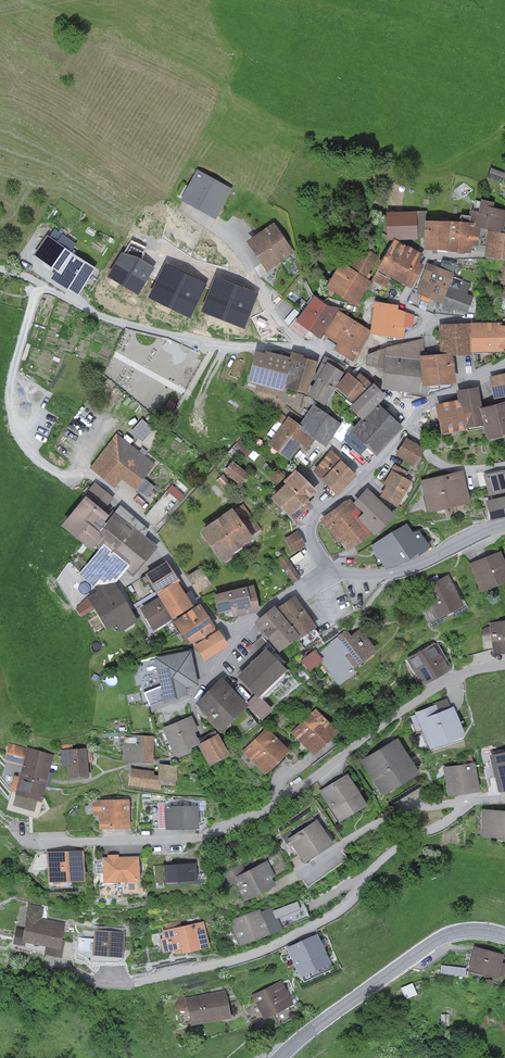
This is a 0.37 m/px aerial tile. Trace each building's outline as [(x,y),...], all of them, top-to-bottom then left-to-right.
[(504,173),(490,168),(486,178),(501,183),(504,173)] [(231,188),(196,169),(179,200),(214,219),(231,188)] [(473,190),(464,181),(455,190),(464,199),(473,190)] [(475,200),(469,222),(473,223),(472,227),(478,227),(502,232),(504,222),(504,210),(492,207),(494,202),(480,199),(480,201),(475,200)] [(361,216),(351,210),(345,218),(355,225),(361,216)] [(417,211),(385,212),(386,240),(392,240),(396,239),(417,239),(417,211)] [(449,221),(424,220),(422,249),(447,251),(449,221)] [(469,222),(449,221),(447,251),(470,252),(470,245),(477,245),(478,227),(472,227),(473,223),(469,222)] [(273,222),(245,241),(265,271),(293,252),(273,222)] [(48,237),(46,236),(33,255),(50,267),(64,247),(70,252),(76,244),(54,229),(48,237)] [(487,231),(484,255),(504,257),(504,233),(487,231)] [(390,277),(408,247),(396,239),(392,240),(375,268),(390,277)] [(70,252),(64,247),(50,267),(55,270),(50,278),(76,296),(95,268),(70,252)] [(377,255),(360,247),(350,266),(366,275),(377,255)] [(408,247),(390,277),(409,288),(423,264),(418,262),(422,255),(408,247)] [(138,258),(121,253),(107,277),(139,295),(154,267),(138,258)] [(340,262),(324,286),(355,305),(371,281),(340,262)] [(452,272),(427,262),(415,293),(440,303),(447,285),(452,272)] [(206,284),(165,264),(148,298),(189,318),(206,284)] [(258,292),(214,276),(201,312),(244,328),(258,292)] [(458,289),(447,285),(440,303),(438,309),(449,313),(450,308),(466,314),(473,297),(466,294),(470,284),(461,280),(458,289)] [(303,309),(328,325),(337,312),(312,295),(303,309)] [(398,305),(373,301),(369,330),(368,333),(369,334),(403,338),(404,327),(411,328),(413,315),(397,309),(398,305)] [(328,325),(303,309),(297,319),(295,317),(288,327),(303,337),(307,331),(319,338),(322,334),(328,325)] [(338,345),(354,321),(338,310),(337,312),(328,325),(322,334),(336,343),(338,345)] [(338,345),(336,343),(332,349),(351,361),(369,334),(368,333),(369,330),(354,321),(338,345)] [(469,323),(438,324),(438,338),(438,354),(451,353),(452,355),(471,354),(471,352),(469,323)] [(497,348),(500,325),(499,323),(469,323),(471,352),(502,351),(502,348),(497,348)] [(502,348),(504,349),(504,326),(500,325),(497,348),(502,348)] [(438,338),(423,339),(424,355),(438,354),(438,338)] [(384,355),(419,359),(418,356),(424,355),(423,339),(385,348),(367,354),(365,366),(382,369),(384,355)] [(281,387),(289,357),(264,351),(263,353),(253,351),(245,382),(256,385),(255,390),(283,398),(282,403),(302,408),(306,393),(281,387)] [(281,387),(306,393),(310,379),(312,380),(317,361),(302,357),(302,355),(290,352),(289,357),(281,387)] [(424,355),(418,356),(419,359),(421,386),(427,385),(454,382),(452,355),(451,353),(438,354),(424,355)] [(384,355),(382,369),(379,388),(427,394),(427,385),(421,386),(419,359),(384,355)] [(345,367),(324,356),(306,393),(323,405),(345,367)] [(354,378),(348,372),(335,386),(352,402),(370,384),(359,373),(354,378)] [(489,376),(493,399),(504,397),(504,373),(489,376)] [(385,396),(372,383),(370,384),(352,402),(348,407),(361,420),(377,403),(385,396)] [(457,400),(462,429),(484,426),(479,408),(481,408),(477,387),(456,390),(457,400)] [(462,429),(457,400),(434,404),(439,433),(462,429)] [(479,408),(484,426),(487,442),(502,438),(501,435),(504,434),(504,401),(481,408),(479,408)] [(402,427),(377,403),(361,420),(350,431),(343,440),(365,461),(373,454),(375,456),(402,427)] [(341,424),(313,404),(298,424),(297,426),(315,440),(324,446),(332,437),(341,424)] [(298,424),(287,416),(266,444),(289,460),(299,446),(306,451),(315,440),(297,426),(298,424)] [(341,424),(332,437),(341,444),(343,440),(350,431),(341,424)] [(155,463),(115,433),(89,468),(115,487),(121,479),(135,489),(155,463)] [(424,449),(406,437),(395,454),(413,466),(424,449)] [(254,448),(241,438),(236,444),(241,448),(239,450),(248,456),(254,448)] [(320,479),(340,460),(331,451),(311,470),(320,479)] [(336,495),(355,475),(340,460),(320,479),(336,495)] [(249,474),(232,461),(223,472),(240,485),(249,474)] [(409,472),(394,464),(383,484),(386,485),(379,496),(397,506),(411,482),(405,478),(409,472)] [(285,475),(278,468),(270,477),(277,484),(285,475)] [(284,483),(270,497),(293,522),(311,504),(306,499),(315,491),(294,469),(282,481),(284,483)] [(462,470),(419,480),(427,512),(470,502),(462,470)] [(484,474),(488,495),(504,491),(504,470),(484,474)] [(234,487),(223,474),(216,481),(227,493),(234,487)] [(176,479),(165,494),(178,503),(189,489),(176,479)] [(79,501),(103,521),(108,515),(102,510),(113,498),(94,483),(79,501)] [(394,516),(367,487),(352,502),(362,513),(357,518),(370,532),(374,535),(394,516)] [(485,501),(490,519),(504,516),(504,496),(485,501)] [(343,501),(319,520),(336,542),(338,541),(346,551),(370,532),(357,518),(362,513),(352,502),(349,499),(343,501)] [(103,521),(79,501),(59,525),(89,550),(94,545),(102,535),(97,531),(105,522),(103,521)] [(209,546),(252,516),(243,503),(232,511),(230,508),(198,530),(209,546)] [(109,557),(139,521),(119,505),(105,522),(97,531),(102,535),(94,545),(109,557)] [(252,516),(209,546),(219,561),(252,538),(250,536),(261,529),(252,516)] [(139,521),(109,557),(132,576),(157,546),(145,536),(148,529),(139,521)] [(391,533),(406,557),(415,552),(417,555),(429,547),(419,532),(411,532),(406,524),(391,533)] [(297,530),(283,538),(291,552),(305,545),(297,530)] [(406,557),(391,533),(370,546),(385,570),(406,557)] [(468,563),(479,590),(504,580),(504,563),(500,551),(468,563)] [(300,552),(290,558),(294,564),(304,557),(300,552)] [(285,572),(293,566),(285,554),(277,560),(285,572)] [(144,574),(156,594),(177,581),(178,580),(166,561),(144,574)] [(293,566),(285,572),(293,583),(301,577),(293,566)] [(200,567),(185,577),(196,594),(211,585),(200,567)] [(448,574),(419,588),(434,619),(463,605),(448,574)] [(97,614),(124,599),(112,577),(94,587),(96,591),(87,596),(97,614)] [(177,581),(156,594),(158,597),(171,619),(192,606),(177,581)] [(253,585),(212,594),(217,613),(231,610),(232,617),(259,611),(253,585)] [(295,595),(275,608),(285,620),(298,635),(294,638),(296,640),(315,627),(295,595)] [(158,597),(140,608),(153,630),(171,619),(158,597)] [(124,599),(97,614),(105,629),(115,623),(119,632),(137,622),(124,599)] [(199,604),(172,621),(187,644),(191,642),(214,627),(199,604)] [(276,628),(285,620),(275,608),(273,605),(253,622),(259,629),(269,620),(276,628)] [(276,628),(269,620),(259,629),(271,644),(282,635),(276,628)] [(285,620),(276,628),(282,635),(271,644),(278,651),(294,638),(298,635),(285,620)] [(489,622),(493,654),(504,652),(504,620),(489,622)] [(214,627),(191,642),(204,661),(228,645),(218,630),(216,631),(214,627)] [(348,653),(367,639),(359,628),(350,635),(346,630),(336,637),(348,653)] [(348,653),(336,637),(317,652),(315,650),(300,660),(308,671),(320,662),(338,685),(356,672),(353,668),(344,656),(348,653)] [(367,639),(348,653),(344,656),(353,668),(376,651),(367,639)] [(433,643),(406,658),(422,685),(449,669),(433,643)] [(250,662),(271,683),(286,670),(265,648),(250,662)] [(157,677),(194,670),(190,650),(154,657),(157,677)] [(271,683),(250,662),(236,676),(254,695),(245,703),(247,705),(260,719),(271,709),(258,696),(271,683)] [(194,670),(157,677),(159,686),(144,693),(149,705),(162,700),(163,703),(186,694),(185,687),(197,685),(194,670)] [(219,704),(233,718),(247,705),(245,703),(220,677),(206,691),(219,704)] [(207,716),(219,704),(206,691),(194,702),(207,716)] [(219,704),(207,716),(205,718),(218,732),(233,718),(219,704)] [(436,704),(414,712),(415,715),(410,716),(414,725),(419,723),(429,749),(464,735),(453,706),(439,712),(436,704)] [(316,708),(290,732),(298,741),(308,751),(312,755),(337,731),(316,708)] [(191,715),(161,729),(174,755),(197,744),(199,743),(194,733),(198,731),(191,715)] [(267,727),(242,751),(263,773),(284,754),(288,750),(267,727)] [(199,743),(197,744),(207,764),(228,755),(218,734),(199,743)] [(153,736),(124,735),(123,761),(152,762),(153,736)] [(397,738),(359,760),(381,796),(418,773),(397,738)] [(288,750),(284,754),(293,764),(308,751),(298,741),(288,750)] [(20,772),(51,780),(53,773),(49,772),(53,755),(9,743),(4,761),(21,766),(20,772)] [(72,744),(60,745),(61,766),(65,766),(66,777),(88,776),(87,762),(92,762),(91,750),(86,750),(86,748),(73,749),(72,744)] [(504,773),(504,752),(490,755),(493,775),(504,773)] [(475,763),(443,767),(447,795),(479,791),(475,763)] [(177,765),(158,764),(157,775),(157,784),(160,784),(175,786),(177,765)] [(153,771),(131,768),(128,785),(159,789),(160,784),(157,784),(157,775),(153,774),(153,771)] [(51,780),(20,772),(18,777),(13,775),(9,791),(14,792),(14,794),(40,801),(45,786),(49,787),(51,780)] [(493,775),(497,792),(504,792),(504,773),(493,775)] [(347,774),(319,791),(338,822),(366,805),(347,774)] [(128,799),(92,800),(92,816),(98,816),(98,829),(129,828),(128,799)] [(197,805),(164,806),(164,829),(198,828),(197,805)] [(482,809),(480,836),(504,838),(504,811),(482,809)] [(317,819),(287,838),(303,863),(333,844),(317,819)] [(65,882),(64,851),(46,852),(47,882),(65,882)] [(84,881),(83,851),(64,851),(65,882),(84,881)] [(107,857),(102,857),(102,883),(139,882),(138,856),(118,857),(118,854),(107,855),(107,857)] [(242,864),(218,876),(224,887),(234,882),(244,901),(275,885),(271,878),(275,876),(267,860),(245,871),(242,864)] [(205,862),(154,865),(155,882),(164,882),(164,884),(197,882),(196,879),(206,878),(205,862)] [(24,942),(46,947),(44,954),(61,958),(65,940),(61,939),(65,923),(42,918),(44,906),(28,903),(25,915),(26,915),(23,930),(16,928),(12,943),(24,946),(24,942)] [(245,914),(254,940),(282,930),(274,907),(261,911),(260,909),(245,914)] [(254,940),(245,914),(229,920),(238,946),(254,940)] [(162,930),(162,938),(159,939),(162,953),(174,950),(175,955),(209,947),(204,921),(162,930)] [(125,931),(93,929),(91,955),(123,958),(125,931)] [(316,934),(285,947),(298,977),(330,963),(316,934)] [(504,954),(474,946),(467,971),(497,979),(504,954)] [(281,980),(251,995),(263,1019),(293,1004),(281,980)] [(225,990),(178,999),(174,1010),(187,1012),(190,1025),(230,1018),(225,990)] [(449,1014),(441,1014),(441,1025),(449,1025),(449,1014)]
